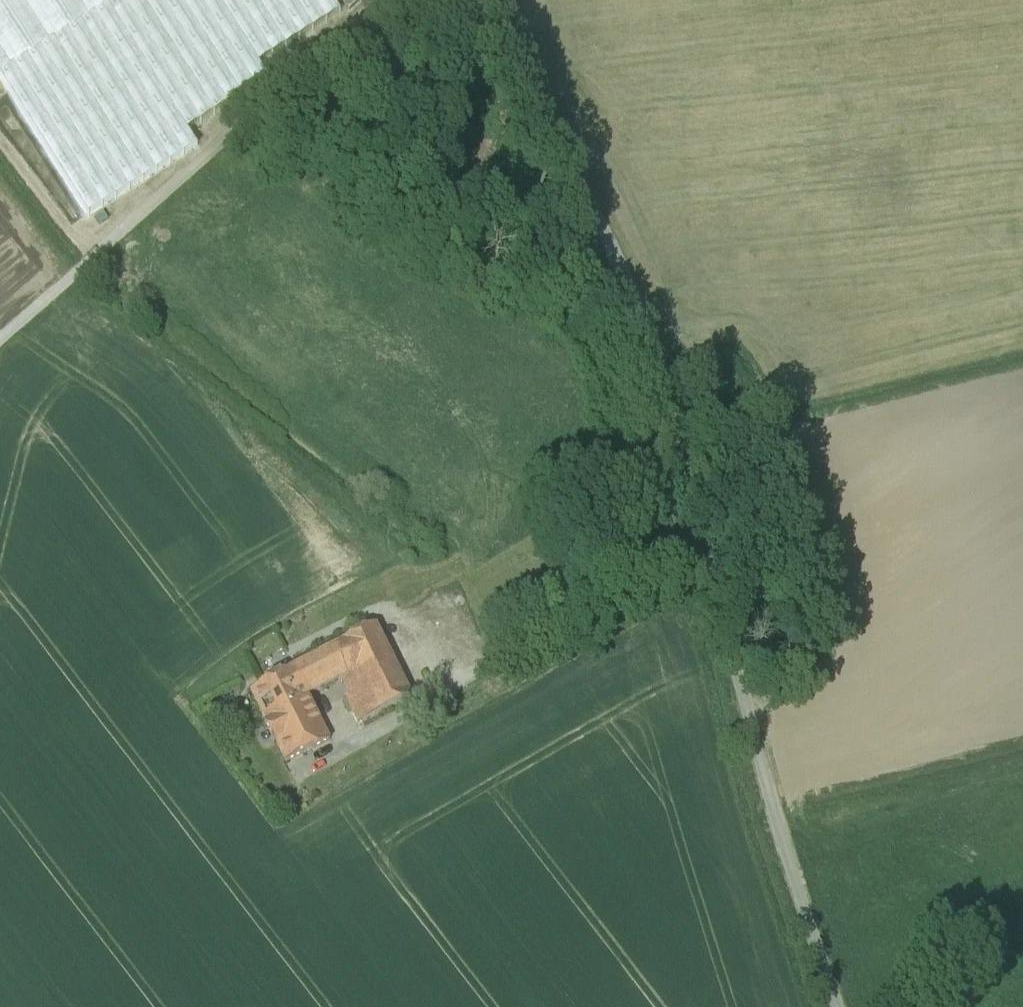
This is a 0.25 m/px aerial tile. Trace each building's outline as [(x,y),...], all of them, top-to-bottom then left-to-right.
[(120,0),(0,0),(0,76),(120,0)] [(375,627),(338,646),(352,674),(373,717),(410,697),(375,627)] [(338,646),(293,669),(302,687),(307,697),(341,679),(352,674),(338,646)] [(293,669),(250,691),(259,708),(302,687),(293,669)] [(352,674),(341,679),(363,722),(373,717),(352,674)] [(302,687),(259,708),(267,724),(264,725),(273,743),(276,742),(286,762),(329,740),(307,697),(302,687)]
